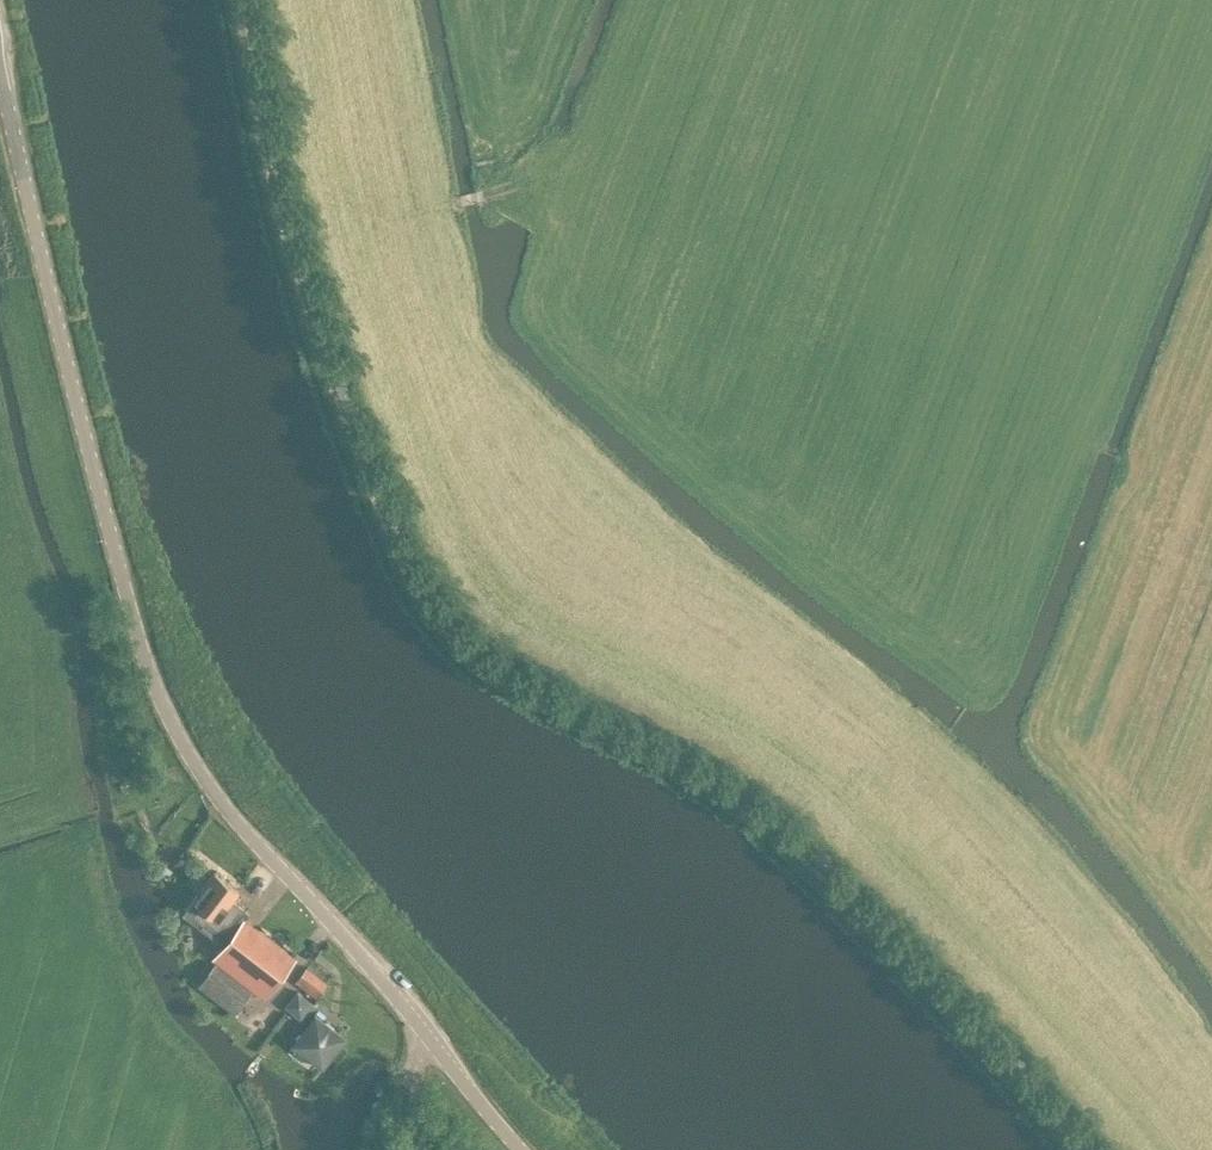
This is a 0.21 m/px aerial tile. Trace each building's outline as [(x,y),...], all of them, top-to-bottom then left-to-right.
[(267,994),(295,959),(243,919),(249,912),(232,899),(238,891),(214,872),(186,908),(182,913),(224,947),(217,955),(267,994)] [(244,1001),(253,989),(217,962),(208,973),(199,985),(234,1012),(244,1001)] [(328,982),(307,967),(306,966),(305,967),(295,980),(317,996),(328,982)] [(297,992),(285,1006),(299,1018),(311,1004),(297,992)] [(350,1041),(322,1013),(293,1041),(321,1067),(350,1041)]
